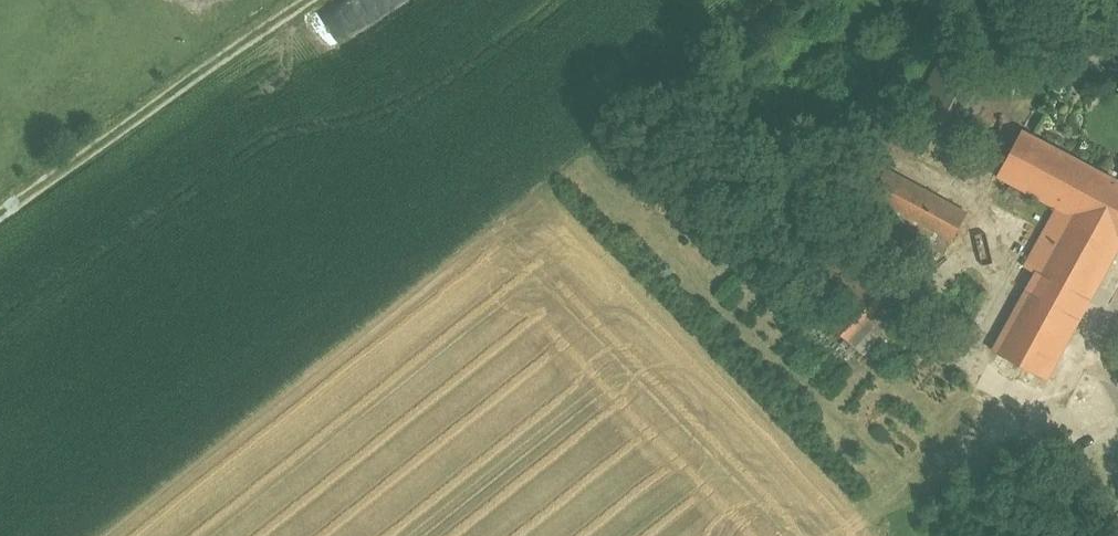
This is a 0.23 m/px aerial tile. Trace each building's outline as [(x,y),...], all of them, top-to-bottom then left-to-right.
[(945,60),(902,140),(948,165),(992,86),(945,60)] [(1023,131),(998,176),(1058,208),(1026,267),(1038,274),(996,352),(1046,379),(1117,247),(1117,181),(1023,131)] [(968,213),(886,169),(864,210),(945,254),(968,213)] [(877,282),(834,327),(861,352),(903,308),(877,282)]
